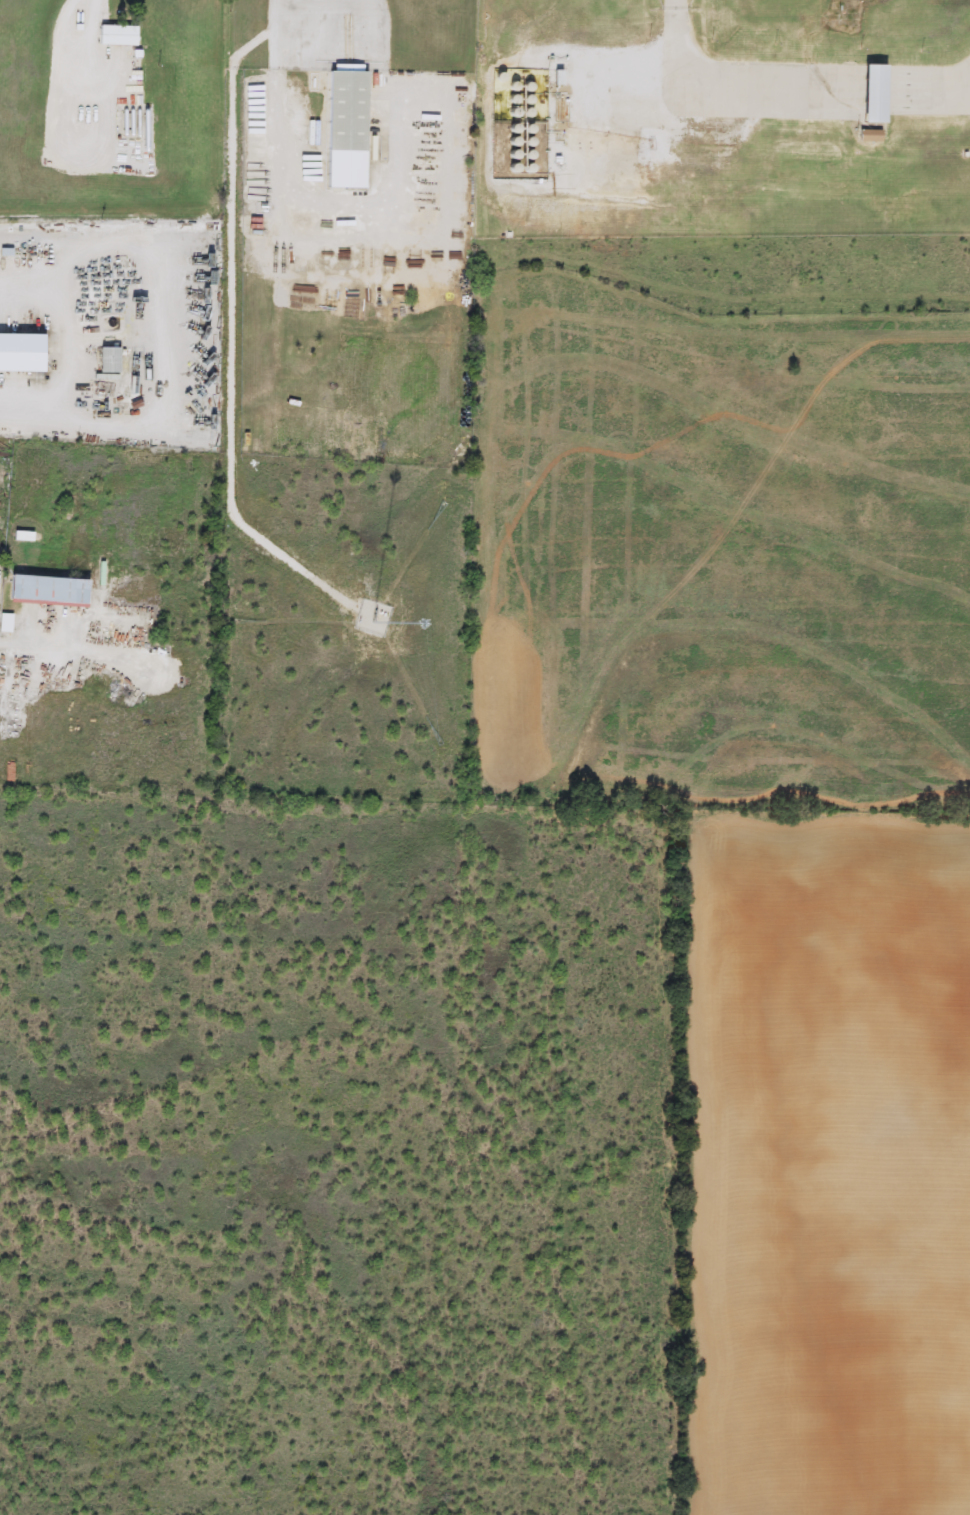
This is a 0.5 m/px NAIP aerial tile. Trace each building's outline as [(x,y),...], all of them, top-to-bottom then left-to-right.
[(135,24),(135,45),(98,45),(98,24),(135,24)] [(860,122),(860,65),(882,65),(882,122),(860,122)] [(363,188),(325,188),(325,69),(364,70),(363,188)] [(857,141),(857,130),(878,130),(878,141),(857,141)] [(39,372),(0,372),(0,334),(39,334),(39,372)] [(118,373),(97,373),(97,348),(118,348),(118,373)] [(88,580),(86,606),(6,601),(7,575),(88,580)]
